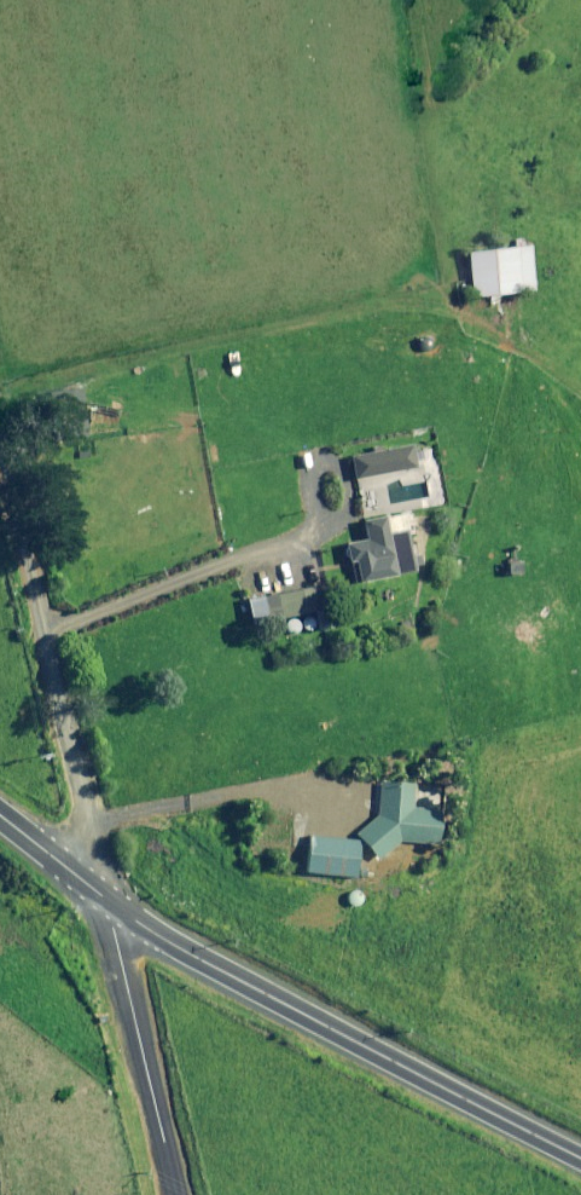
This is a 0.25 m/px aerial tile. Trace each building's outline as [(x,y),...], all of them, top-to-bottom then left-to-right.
[(470,298),(532,290),(526,244),(464,252),(470,298)] [(59,427),(78,424),(73,388),(53,391),(59,427)] [(351,478),(411,467),(407,444),(347,455),(351,478)] [(404,529),(384,532),(381,515),(359,519),(362,539),(342,542),(346,563),(350,562),(353,581),(411,571),(404,529)] [(327,582),(258,596),(263,620),(331,606),(327,582)] [(410,806),(412,784),(378,780),(374,816),(353,833),(374,860),(400,839),(432,842),(436,809),(410,806)] [(354,877),(358,840),(306,834),(302,871),(354,877)]
